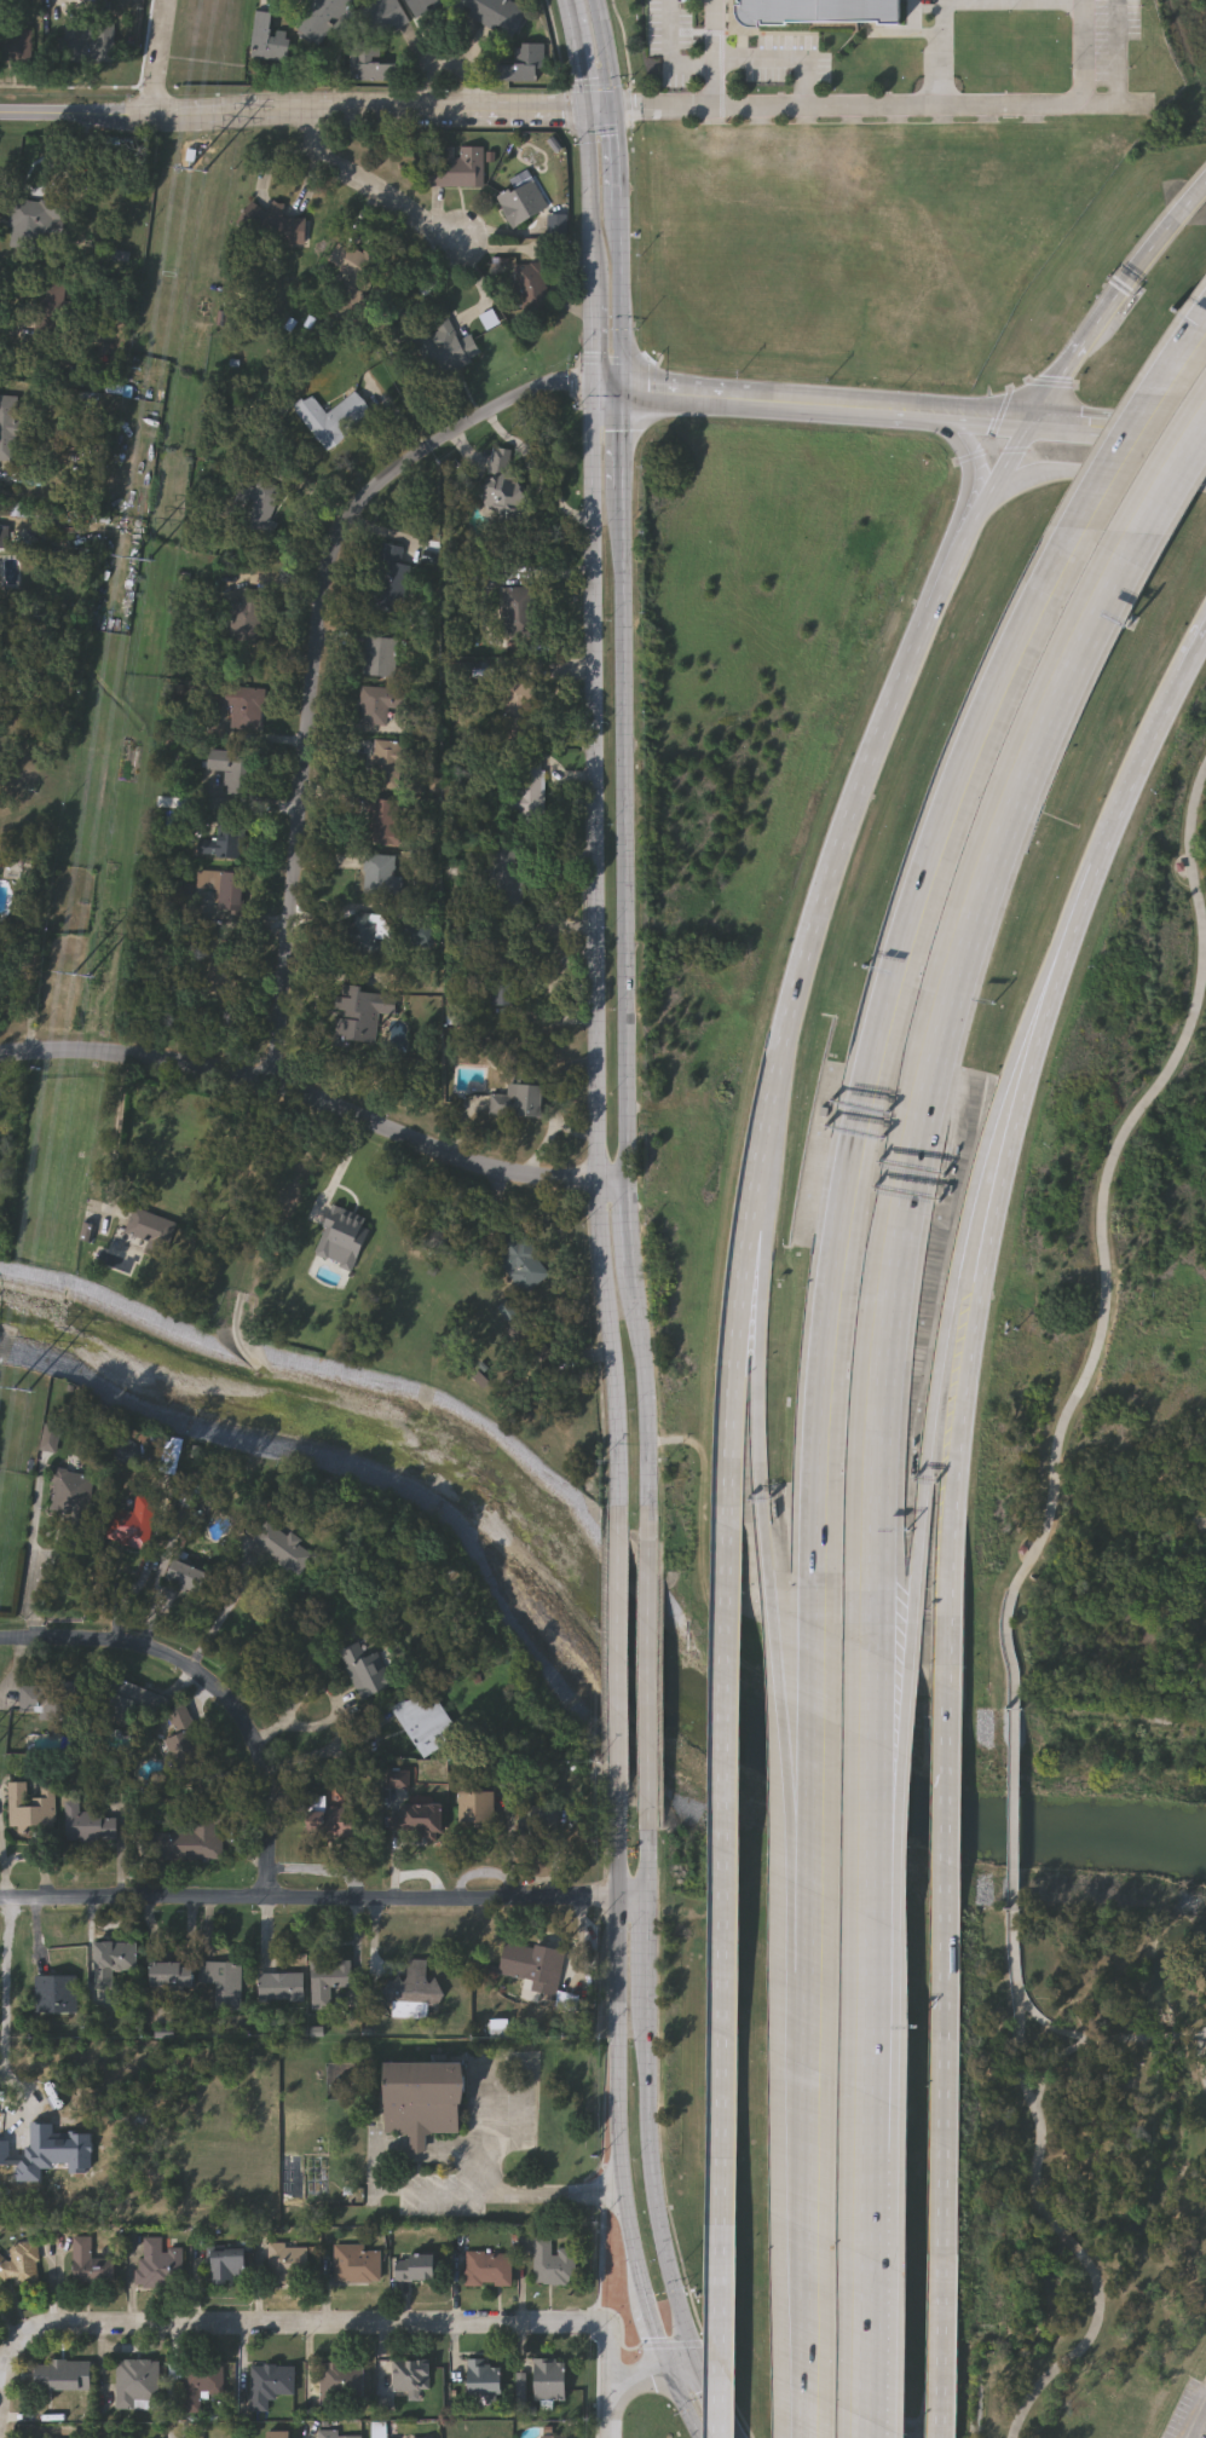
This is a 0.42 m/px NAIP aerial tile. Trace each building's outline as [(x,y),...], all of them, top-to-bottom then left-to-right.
[(293,28),(312,0),(354,0),(321,47),(293,28)] [(363,8),(378,0),(398,0),(409,21),(377,36),(363,8)] [(416,18),(406,0),(448,0),(416,18)] [(455,1),(455,0),(509,0),(530,11),(514,41),(468,17),(472,10),(455,1)] [(733,19),(904,19),(904,0),(733,0),(733,19)] [(255,11),(276,15),(273,30),(290,33),(287,62),(249,57),(255,11)] [(109,37),(109,59),(80,59),(80,37),(109,37)] [(500,81),(501,46),(543,46),(543,82),(500,81)] [(358,63),(397,63),(397,81),(358,81),(358,63)] [(485,148),(485,187),(431,186),(431,148),(485,148)] [(550,209),(513,227),(498,197),(535,179),(550,209)] [(63,220),(52,220),(52,249),(12,249),(12,200),(63,200),(63,220)] [(246,241),(246,206),(272,206),(272,203),(285,203),(285,218),(310,218),(308,242),(246,241)] [(367,289),(336,264),(353,243),(383,268),(367,289)] [(517,265),(549,265),(549,308),(517,308),(517,265)] [(328,414),(358,391),(375,412),(327,449),(296,408),(315,395),(328,414)] [(18,460),(0,459),(0,396),(19,397),(18,460)] [(262,533),(236,516),(260,476),(287,492),(262,533)] [(527,479),(526,515),(484,514),(485,478),(527,479)] [(390,602),(391,595),(377,593),(387,544),(405,548),(402,564),(411,566),(403,605),(390,602)] [(266,591),(259,634),(230,629),(233,602),(243,605),(247,588),(266,591)] [(504,605),(504,588),(537,588),(537,605),(504,605)] [(399,675),(365,675),(367,637),(400,639),(399,675)] [(391,707),(390,726),(362,724),(364,686),(411,689),(410,709),(391,707)] [(235,709),(218,709),(217,691),(265,689),(265,729),(235,729),(235,709)] [(404,787),(375,787),(375,740),(404,740),(404,787)] [(258,796),(227,795),(227,770),(212,770),(212,750),(259,751),(258,796)] [(400,799),(400,842),(374,842),(374,799),(400,799)] [(247,808),(246,856),(202,855),(202,845),(219,847),(220,808),(247,808)] [(491,876),(483,851),(518,837),(527,861),(491,876)] [(396,854),(396,894),(368,894),(368,854),(396,854)] [(247,870),(247,909),(223,909),(223,870),(247,870)] [(221,871),(221,888),(204,888),(204,871),(221,871)] [(386,918),(377,949),(350,941),(358,911),(386,918)] [(515,944),(515,993),(492,993),(492,944),(515,944)] [(335,1045),(342,986),(400,993),(397,1015),(381,1013),(377,1050),(335,1045)] [(547,1115),(492,1114),(492,1081),(547,1082),(547,1115)] [(128,1234),(135,1208),(178,1220),(166,1258),(148,1253),(151,1241),(128,1234)] [(526,1293),(495,1253),(520,1234),(550,1273),(526,1293)] [(42,1449),(47,1422),(64,1426),(59,1452),(42,1449)] [(96,1475),(88,1519),(50,1512),(57,1468),(96,1475)] [(301,1573),(242,1541),(256,1516),(315,1548),(301,1573)] [(167,1578),(177,1558),(210,1575),(200,1595),(167,1578)] [(377,1653),(388,1689),(358,1699),(342,1650),(362,1643),(365,1657),(377,1653)] [(102,1691),(108,1675),(167,1695),(155,1729),(105,1712),(111,1694),(102,1691)] [(23,1686),(67,1686),(67,1711),(23,1711),(23,1686)] [(423,1757),(393,1709),(415,1694),(425,1710),(439,1700),(455,1726),(442,1734),(446,1743),(423,1757)] [(165,1740),(175,1735),(166,1715),(185,1705),(220,1775),(190,1791),(165,1740)] [(446,1784),(444,1837),(400,1835),(403,1799),(417,1801),(419,1783),(446,1784)] [(58,1785),(58,1827),(10,1827),(10,1785),(58,1785)] [(308,1838),(307,1795),(327,1795),(327,1786),(350,1785),(351,1837),(308,1838)] [(461,1827),(461,1791),(495,1791),(495,1827),(461,1827)] [(69,1842),(69,1803),(119,1803),(119,1842),(69,1842)] [(223,1859),(156,1858),(156,1831),(174,1831),(175,1810),(223,1810),(223,1859)] [(507,1940),(566,1951),(556,1999),(527,1993),(531,1980),(501,1974),(507,1940)] [(140,1941),(140,1970),(115,1970),(115,1988),(99,1988),(99,1941),(140,1941)] [(429,1960),(429,1978),(444,1978),(443,2012),(388,2010),(388,1980),(410,1981),(410,1959),(429,1960)] [(312,1960),(354,1960),(354,1987),(331,1987),(331,2010),(312,2010),(312,1960)] [(152,1986),(152,1963),(197,1963),(197,1962),(243,1963),(243,2010),(215,2010),(215,1986),(152,1986)] [(305,2003),(259,2003),(259,1974),(305,1974),(305,2003)] [(39,2007),(39,1975),(80,1975),(80,2007),(39,2007)] [(383,2136),(383,2064),(468,2064),(468,2105),(460,2105),(460,2134),(423,2134),(423,2154),(408,2154),(408,2134),(383,2136)] [(19,2166),(0,2166),(0,2143),(10,2143),(10,2156),(25,2156),(25,2149),(31,2149),(31,2125),(53,2125),(53,2134),(92,2136),(92,2170),(87,2170),(87,2174),(69,2174),(69,2165),(53,2163),(53,2170),(42,2170),(42,2183),(17,2182),(17,2173),(18,2172),(17,2168),(18,2168),(19,2166)] [(71,2238),(91,2237),(91,2260),(114,2259),(115,2284),(73,2286),(71,2238)] [(183,2251),(183,2288),(135,2288),(135,2260),(143,2260),(143,2238),(161,2238),(161,2251),(183,2251)] [(533,2287),(533,2240),(553,2240),(553,2251),(576,2251),(576,2287),(533,2287)] [(13,2276),(0,2277),(0,2255),(10,2254),(10,2246),(36,2243),(39,2286),(15,2287),(13,2276)] [(269,2246),(307,2246),(307,2284),(267,2284),(269,2246)] [(334,2284),(334,2247),(382,2247),(382,2284),(334,2284)] [(210,2249),(247,2249),(247,2283),(209,2282),(210,2249)] [(513,2288),(466,2288),(466,2254),(513,2254),(513,2288)] [(397,2257),(439,2257),(439,2283),(397,2283),(397,2257)] [(34,2391),(34,2362),(91,2362),(91,2391),(34,2391)] [(157,2411),(115,2411),(115,2362),(157,2362),(157,2411)] [(393,2362),(433,2362),(433,2393),(393,2393),(393,2362)] [(507,2397),(468,2397),(468,2362),(507,2363),(507,2397)] [(536,2362),(569,2362),(569,2403),(536,2403),(536,2362)] [(321,2364),(364,2364),(364,2408),(321,2408),(321,2364)] [(201,2396),(202,2410),(172,2410),(172,2375),(181,2375),(181,2367),(226,2365),(226,2396),(201,2396)] [(296,2367),(296,2398),(270,2398),(270,2413),(250,2413),(250,2367),(296,2367)]
